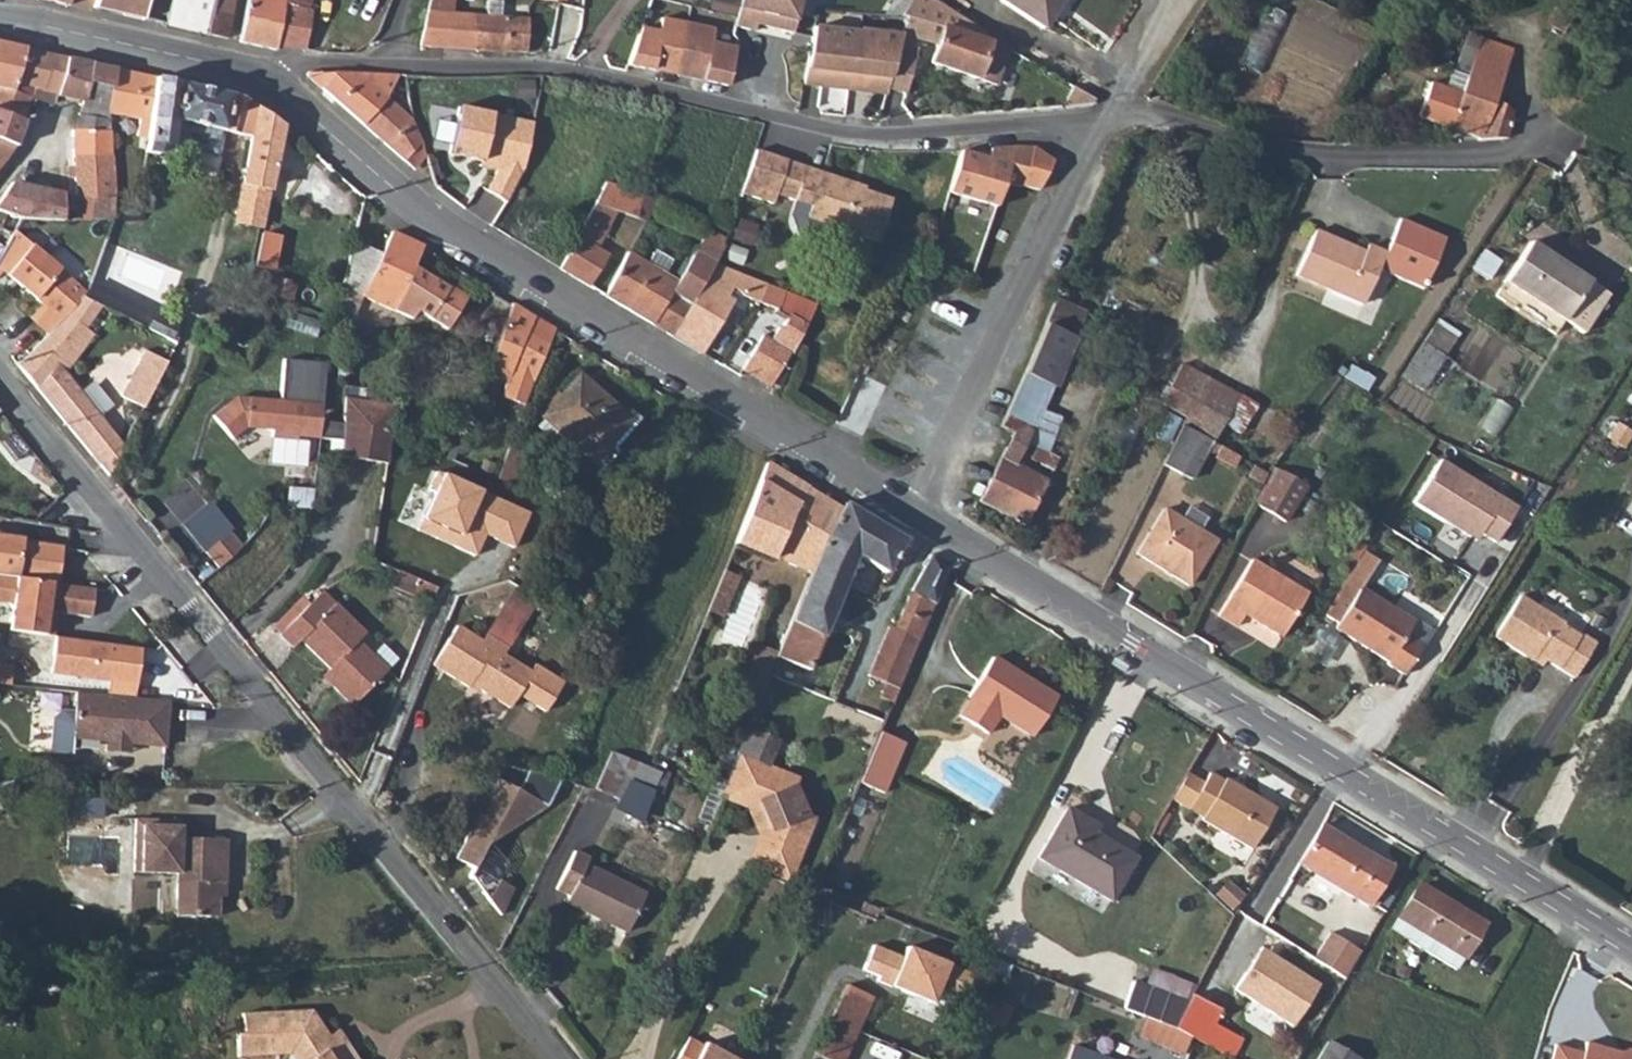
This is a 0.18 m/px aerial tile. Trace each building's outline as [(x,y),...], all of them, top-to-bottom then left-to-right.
[(90,10),(94,0),(69,0),(67,6),(90,10)] [(142,22),(148,0),(94,0),(90,10),(142,22)] [(207,37),(211,15),(214,0),(171,0),(165,27),(207,37)] [(234,0),(214,0),(211,15),(230,20),(234,0)] [(276,47),(284,4),(285,0),(247,0),(239,43),(276,51),(276,47)] [(284,4),(307,10),(310,5),(312,0),(285,0),(284,4)] [(476,52),(479,16),(455,14),(456,0),(428,0),(421,48),(476,52)] [(727,29),(746,34),(748,28),(785,38),(795,0),(735,0),(727,29)] [(938,45),(932,64),(998,87),(1010,51),(955,32),(961,13),(944,0),(912,0),(908,13),(911,14),(944,28),(938,45)] [(1055,0),(1004,0),(1039,24),(1055,0)] [(276,47),(304,49),(311,12),(307,10),(284,4),(276,47)] [(1264,74),(1288,15),(1263,5),(1239,64),(1264,74)] [(911,14),(907,31),(938,45),(944,28),(911,14)] [(225,41),(230,20),(211,15),(207,37),(225,41)] [(479,16),(476,52),(520,56),(520,54),(531,54),(532,43),(523,42),(525,21),(479,16)] [(624,66),(720,89),(729,51),(712,47),(715,33),(656,19),(653,32),(635,28),(624,66)] [(797,83),(844,89),(856,32),(809,26),(797,83)] [(888,84),(901,44),(902,37),(856,28),(856,32),(844,89),(885,92),(888,84)] [(1468,56),(1497,67),(1507,39),(1476,29),(1468,56)] [(901,44),(888,84),(906,92),(919,51),(901,44)] [(16,92),(18,86),(26,50),(6,46),(0,45),(0,89),(16,92)] [(41,54),(26,50),(18,86),(30,89),(41,92),(55,97),(64,59),(41,54)] [(1496,129),(1501,105),(1485,95),(1497,67),(1468,56),(1466,59),(1441,56),(1438,63),(1458,78),(1453,89),(1440,121),(1468,130),(1469,133),(1496,129)] [(55,99),(58,99),(78,103),(81,104),(84,87),(88,64),(64,59),(55,97),(55,99)] [(113,70),(88,64),(84,87),(110,93),(113,70)] [(134,127),(146,131),(154,80),(137,76),(113,70),(110,93),(106,112),(135,120),(134,127)] [(363,125),(386,99),(399,76),(361,74),(308,73),(307,77),(363,125)] [(1407,110),(1440,121),(1453,89),(1419,77),(1407,110)] [(146,131),(141,157),(159,159),(161,150),(172,153),(174,144),(221,153),(224,139),(251,143),(237,220),(262,226),(282,130),(259,113),(233,99),(154,80),(146,131)] [(16,92),(28,98),(30,89),(18,86),(16,92)] [(69,132),(70,142),(106,143),(106,112),(110,93),(84,87),(81,104),(78,103),(72,132),(69,132)] [(21,122),(28,98),(16,92),(0,89),(0,108),(21,122)] [(30,89),(28,98),(39,102),(41,92),(30,89)] [(41,92),(39,102),(52,105),(55,99),(55,97),(41,92)] [(424,157),(413,127),(386,99),(363,125),(413,171),(424,157)] [(11,151),(21,122),(0,108),(0,141),(11,151)] [(524,157),(531,126),(455,109),(445,156),(476,163),(497,168),(494,172),(483,193),(501,207),(524,157)] [(953,185),(998,199),(1005,174),(1010,176),(1036,183),(1049,156),(1032,135),(995,140),(993,146),(992,151),(982,148),(966,143),(953,185)] [(858,173),(759,138),(744,181),(779,193),(782,182),(815,194),(810,206),(879,230),(893,190),(857,177),(858,173)] [(6,159),(11,151),(0,141),(0,165),(6,159)] [(85,199),(106,199),(106,143),(70,142),(76,199),(85,199)] [(497,168),(476,163),(476,168),(494,172),(497,168)] [(631,218),(637,197),(599,182),(560,270),(590,286),(605,256),(593,249),(610,212),(631,218)] [(20,219),(61,223),(61,199),(62,195),(11,184),(0,199),(0,212),(20,219)] [(650,201),(637,197),(631,218),(641,223),(650,201)] [(86,222),(106,222),(106,199),(85,199),(86,222)] [(1391,209),(1377,242),(1359,234),(1356,242),(1305,221),(1286,264),(1354,294),(1370,257),(1416,278),(1437,227),(1391,209)] [(254,231),(249,268),(271,271),(277,234),(254,231)] [(0,255),(0,274),(44,309),(35,323),(46,334),(77,295),(80,291),(8,234),(0,255)] [(724,241),(720,239),(711,235),(678,293),(645,276),(629,309),(672,336),(715,262),(724,241)] [(381,261),(375,258),(371,275),(363,302),(364,303),(415,326),(420,318),(429,323),(446,290),(412,270),(421,250),(391,237),(381,261)] [(1557,321),(1580,278),(1519,244),(1494,284),(1557,321)] [(375,258),(355,249),(351,271),(371,275),(375,258)] [(603,294),(629,309),(645,276),(650,265),(625,251),(603,294)] [(672,336),(700,354),(715,325),(732,302),(737,304),(741,296),(759,304),(768,286),(715,262),(672,336)] [(371,275),(351,271),(346,295),(363,302),(371,275)] [(80,291),(77,295),(96,306),(116,316),(121,303),(84,283),(80,291)] [(742,370),(769,386),(789,353),(792,354),(816,305),(768,286),(759,304),(775,310),(774,313),(786,319),(781,330),(777,328),(770,340),(762,337),(742,370)] [(467,303),(446,290),(429,323),(450,334),(467,303)] [(1033,318),(1065,333),(1076,307),(1043,293),(1033,318)] [(46,334),(19,369),(110,479),(125,449),(63,375),(94,334),(84,325),(96,306),(77,295),(46,334)] [(513,372),(537,320),(519,310),(486,379),(506,388),(513,372)] [(1044,383),(1065,333),(1033,318),(1013,369),(1044,383)] [(155,320),(149,333),(166,343),(176,347),(180,341),(174,338),(177,330),(155,320)] [(532,381),(555,331),(537,320),(513,372),(532,381)] [(356,324),(347,322),(345,348),(355,349),(356,324)] [(1420,368),(1432,373),(1448,338),(1425,328),(1403,379),(1414,383),(1420,368)] [(161,353),(172,358),(176,347),(166,343),(161,353)] [(123,399),(145,410),(169,363),(146,353),(123,399)] [(1151,396),(1174,409),(1189,368),(1171,358),(1151,396)] [(234,412),(217,434),(240,452),(249,440),(276,439),(277,446),(302,444),(302,441),(340,439),(340,424),(320,425),(317,367),(277,368),(279,409),(234,412)] [(850,428),(855,431),(879,380),(854,368),(830,418),(850,428)] [(1179,412),(1201,375),(1189,368),(1174,409),(1179,412)] [(1009,422),(1023,428),(1029,419),(1044,383),(1013,369),(990,422),(1004,431),(1009,422)] [(1179,412),(1207,429),(1227,390),(1201,375),(1179,412)] [(572,440),(603,469),(619,451),(618,450),(644,420),(630,408),(624,416),(581,378),(547,417),(572,440)] [(340,459),(381,468),(391,433),(396,409),(343,395),(340,424),(340,439),(340,459)] [(1198,436),(1201,438),(1207,429),(1179,412),(1174,409),(1171,418),(1198,436)] [(572,440),(547,417),(539,426),(564,449),(572,440)] [(1171,418),(1150,460),(1180,474),(1198,436),(1171,418)] [(1004,431),(971,497),(1017,521),(1038,480),(1005,462),(1023,428),(1009,422),(1004,431)] [(1044,466),(1052,451),(1038,445),(1032,461),(1044,466)] [(1437,457),(1408,502),(1469,541),(1475,531),(1490,541),(1513,506),(1437,457)] [(773,556),(812,577),(842,505),(798,481),(767,464),(747,501),(731,543),(768,563),(773,556)] [(529,509),(442,470),(417,526),(472,551),(480,532),(512,546),(529,509)] [(1273,528),(1296,495),(1269,477),(1247,511),(1273,528)] [(970,492),(974,483),(967,479),(962,488),(970,492)] [(812,577),(779,657),(813,670),(860,557),(891,574),(908,542),(843,503),(842,505),(812,577)] [(1191,528),(1200,515),(1182,504),(1173,517),(1158,507),(1130,552),(1183,586),(1211,541),(1191,528)] [(202,505),(178,525),(219,568),(241,547),(202,505)] [(63,586),(68,548),(0,537),(0,578),(2,578),(63,586)] [(898,692),(952,571),(930,555),(897,630),(894,629),(872,679),(884,685),(898,692)] [(1269,640),(1295,599),(1239,564),(1204,618),(1223,629),(1231,617),(1269,640)] [(101,591),(63,586),(2,578),(0,578),(0,604),(19,607),(16,625),(62,631),(64,616),(97,620),(101,591)] [(1387,639),(1396,625),(1342,590),(1317,629),(1368,661),(1369,665),(1384,675),(1401,649),(1387,639)] [(300,639),(330,668),(342,679),(334,688),(351,705),(385,672),(357,644),(364,635),(320,593),(279,634),(291,646),(300,639)] [(1546,627),(1548,624),(1502,595),(1476,637),(1514,661),(1518,655),(1555,678),(1577,643),(1562,632),(1560,636),(1546,627)] [(16,625),(15,634),(61,640),(62,631),(16,625)] [(552,714),(569,685),(541,667),(536,674),(510,657),(514,650),(493,637),(489,643),(463,628),(437,667),(474,690),(476,686),(515,712),(524,697),(552,714)] [(142,688),(147,651),(61,640),(56,677),(115,684),(142,688)] [(1059,702),(993,664),(970,702),(972,704),(962,722),(991,739),(1002,722),(1035,741),(1059,702)] [(342,679),(330,668),(322,676),(334,688),(342,679)] [(15,690),(16,671),(0,670),(0,689),(15,690)] [(115,684),(113,699),(141,701),(142,688),(115,684)] [(877,700),(891,706),(898,692),(884,685),(877,700)] [(113,699),(89,697),(88,714),(74,713),(66,722),(64,753),(81,754),(82,737),(120,740),(120,749),(139,751),(140,741),(176,744),(179,704),(141,701),(113,699)] [(771,768),(779,748),(782,739),(751,727),(740,756),(771,768)] [(904,749),(878,738),(856,787),(881,800),(904,749)] [(621,779),(649,793),(655,775),(614,753),(596,791),(613,799),(621,779)] [(756,848),(791,865),(810,824),(800,820),(795,790),(799,781),(771,768),(740,756),(729,786),(759,801),(765,830),(756,848)] [(495,780),(454,857),(474,868),(490,842),(548,805),(560,778),(528,771),(519,791),(495,780)] [(1203,785),(1186,775),(1171,799),(1189,809),(1203,785)] [(1209,775),(1203,785),(1189,809),(1203,817),(1201,821),(1252,851),(1276,812),(1224,780),(1223,783),(1209,775)] [(740,863),(782,886),(791,865),(756,848),(765,830),(759,801),(729,786),(726,794),(746,803),(753,835),(740,863)] [(1098,823),(1073,811),(1048,863),(1119,895),(1140,849),(1096,829),(1098,823)] [(135,868),(170,869),(179,870),(177,916),(218,917),(219,881),(226,882),(229,837),(182,835),(183,817),(138,815),(135,868)] [(1320,828),(1295,868),(1365,910),(1389,871),(1320,828)] [(626,931),(644,893),(587,866),(590,858),(575,851),(556,888),(569,894),(566,901),(626,931)] [(179,870),(170,869),(169,915),(177,916),(179,870)] [(499,881),(487,900),(500,916),(513,888),(499,881)] [(1432,899),(1420,891),(1394,936),(1464,978),(1491,930),(1434,896),(1432,899)] [(1328,932),(1312,958),(1344,978),(1360,953),(1328,932)] [(967,996),(976,972),(912,948),(908,956),(878,946),(869,972),(882,976),(881,980),(940,1004),(944,989),(967,996)] [(1256,947),(1229,991),(1287,1028),(1315,984),(1256,947)] [(1172,1036),(1187,1008),(1136,982),(1121,1011),(1172,1036)] [(872,997),(847,983),(833,1024),(860,1033),(872,997)] [(1187,1008),(1172,1036),(1194,1049),(1217,1058),(1230,1058),(1242,1036),(1187,1008)] [(338,1041),(325,1045),(312,1022),(235,1023),(243,1041),(233,1044),(240,1058),(348,1058),(338,1041)] [(833,1024),(821,1058),(851,1058),(860,1033),(833,1024)] [(696,1058),(732,1058),(704,1044),(696,1058)] [(1072,1045),(1066,1058),(1110,1058),(1072,1045)] [(1615,1053),(1590,1045),(1587,1056),(1560,1047),(1557,1058),(1617,1058),(1614,1058),(1615,1053)] [(1332,1048),(1326,1058),(1350,1058),(1332,1048)]
